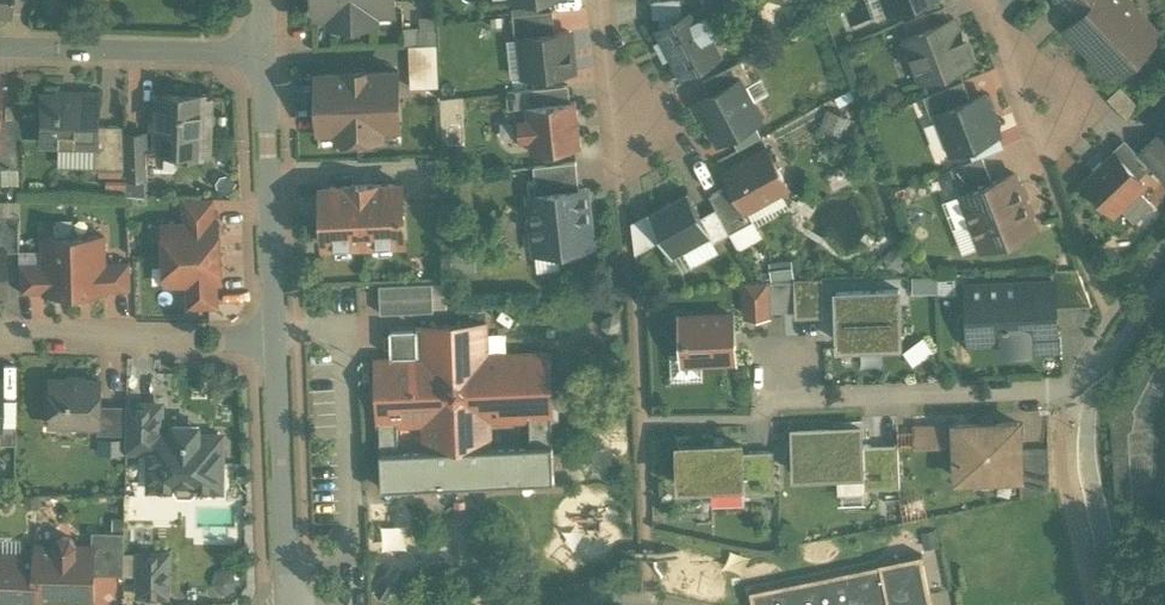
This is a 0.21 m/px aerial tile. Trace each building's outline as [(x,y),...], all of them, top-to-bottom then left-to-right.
[(10,14),(11,0),(0,0),(0,14),(10,14)] [(314,15),(329,14),(330,24),(378,22),(377,12),(395,11),(395,0),(314,0),(314,15)] [(653,17),(660,16),(661,26),(682,15),(681,0),(652,0),(653,17)] [(682,15),(696,8),(696,9),(705,4),(703,0),(681,0),(682,15)] [(890,10),(915,0),(886,0),(890,10)] [(1116,3),(1116,0),(1058,0),(1075,18),(1071,22),(1071,29),(1077,35),(1078,33),(1080,36),(1080,41),(1085,46),(1083,47),(1086,51),(1091,51),(1108,69),(1122,55),(1123,50),(1141,51),(1158,35),(1144,20),(1136,20),(1136,4),(1116,3)] [(944,4),(904,20),(909,33),(949,17),(944,4)] [(661,26),(658,28),(664,39),(657,43),(665,57),(671,53),(682,74),(720,54),(709,33),(713,31),(705,16),(701,18),(696,9),(696,8),(682,15),(661,26)] [(553,9),(512,14),(515,38),(521,37),(521,35),(555,32),(553,9)] [(909,33),(906,34),(904,39),(912,60),(916,61),(922,79),(937,73),(971,60),(954,16),(949,17),(909,33)] [(555,32),(521,35),(521,37),(525,74),(573,69),(569,30),(555,32)] [(740,59),(702,80),(710,94),(740,79),(744,86),(752,82),(740,59)] [(364,68),(350,69),(347,72),(317,73),(318,94),(317,94),(318,107),(319,128),(334,127),(338,131),(338,137),(341,137),(341,134),(379,132),(379,135),(382,135),(382,129),(386,125),(400,124),(399,104),(400,104),(399,90),(398,70),(368,71),(364,68)] [(963,78),(923,94),(931,114),(937,112),(937,110),(970,97),(963,78)] [(710,94),(697,101),(719,141),(761,119),(760,117),(762,112),(757,103),(752,101),(744,86),(740,79),(710,94)] [(568,84),(524,89),(526,105),(570,100),(568,84)] [(76,92),(76,96),(40,94),(39,142),(96,144),(97,144),(98,124),(99,93),(76,92)] [(970,97),(937,110),(937,112),(952,149),(999,131),(984,92),(970,97)] [(204,95),(158,94),(157,148),(178,149),(177,154),(202,155),(202,139),(209,139),(211,99),(204,99),(204,95)] [(570,100),(526,105),(527,118),(518,119),(520,140),(530,138),(531,151),(578,145),(581,145),(579,127),(577,127),(576,118),(578,118),(576,100),(570,100)] [(1153,115),(1164,127),(1164,128),(1164,104),(1153,115)] [(0,119),(0,124),(0,137),(16,137),(16,119),(0,119)] [(124,125),(98,124),(97,144),(96,144),(95,167),(126,168),(124,134),(124,125)] [(1138,151),(1141,154),(1151,165),(1164,179),(1164,178),(1164,128),(1164,127),(1138,151)] [(146,132),(127,133),(127,134),(124,134),(126,168),(126,175),(147,174),(146,132)] [(16,137),(0,137),(1,167),(17,167),(16,137)] [(1138,151),(1125,137),(1113,148),(1116,150),(1130,165),(1141,154),(1138,151)] [(768,148),(725,170),(732,182),(746,208),(747,208),(788,186),(768,148)] [(1130,165),(1116,150),(1105,160),(1101,156),(1092,165),(1096,169),(1085,179),(1114,210),(1144,181),(1139,175),(1130,165)] [(982,153),(951,165),(961,191),(992,179),(982,153)] [(1141,154),(1130,165),(1139,175),(1151,165),(1141,154)] [(576,160),(533,165),(535,179),(528,180),(529,193),(579,188),(576,160)] [(992,179),(961,191),(971,218),(1025,197),(1014,170),(992,179)] [(746,208),(732,182),(709,194),(716,207),(729,232),(753,219),(747,208),(746,208)] [(403,183),(322,186),(324,244),(405,240),(403,183)] [(579,188),(529,193),(532,217),(525,218),(527,232),(524,232),(526,246),(535,245),(536,251),(592,244),(586,187),(579,188)] [(687,191),(649,211),(648,211),(673,257),(674,256),(673,256),(711,235),(712,235),(702,215),(688,190),(687,190),(687,191)] [(212,197),(184,197),(185,222),(213,221),(212,197)] [(1025,197),(971,218),(982,245),(1035,224),(1025,197)] [(716,207),(702,215),(712,235),(711,235),(714,241),(730,232),(729,232),(716,207)] [(0,213),(0,249),(3,249),(3,251),(19,251),(18,213),(0,213)] [(185,222),(163,223),(165,253),(220,250),(219,250),(218,221),(213,221),(185,222)] [(104,235),(74,236),(75,291),(76,291),(105,290),(104,261),(104,235)] [(74,236),(44,237),(44,263),(45,292),(74,291),(75,291),(74,236)] [(220,250),(165,253),(166,283),(187,282),(216,281),(221,280),(220,251),(220,250)] [(130,261),(104,261),(105,290),(131,289),(130,261)] [(44,263),(20,264),(20,292),(45,292),(44,263)] [(1077,266),(1052,267),(1052,281),(1053,281),(1054,305),(1092,303),(1077,266)] [(821,279),(796,280),(797,309),(822,308),(821,279)] [(767,280),(745,281),(746,313),(768,312),(768,310),(767,281),(767,280)] [(783,280),(767,281),(768,310),(784,310),(783,280)] [(796,280),(783,280),(784,310),(797,309),(796,280)] [(216,281),(187,282),(188,305),(217,304),(216,281)] [(433,281),(379,284),(380,312),(435,310),(433,281)] [(1015,282),(1016,348),(1030,348),(1030,336),(1056,335),(1054,305),(1053,281),(1052,281),(1015,282)] [(1016,348),(1015,282),(967,285),(970,338),(1003,337),(1004,349),(1016,348)] [(899,287),(836,290),(838,339),(839,339),(839,338),(861,338),(861,341),(879,340),(879,337),(900,336),(901,336),(899,287)] [(732,312),(682,314),(684,350),(684,359),(702,358),(734,357),(732,312)] [(620,320),(613,315),(605,317),(604,325),(609,331),(618,329),(620,320)] [(549,351),(487,354),(485,322),(421,325),(421,326),(390,327),(391,334),(385,334),(386,346),(391,346),(391,358),(377,358),(379,423),(398,422),(425,421),(426,448),(490,445),(489,419),(529,417),(552,416),(549,351)] [(1164,350),(1133,407),(1135,412),(1132,427),(1128,429),(1131,487),(1155,484),(1158,413),(1164,393),(1164,350)] [(100,380),(48,379),(47,422),(98,423),(99,423),(100,404),(100,380)] [(0,399),(0,443),(14,443),(15,426),(14,426),(15,399),(0,399)] [(127,404),(100,404),(99,423),(98,423),(98,432),(126,433),(127,404)] [(160,405),(127,404),(126,433),(126,447),(151,447),(151,433),(159,433),(160,405)] [(398,422),(379,423),(382,487),(555,479),(552,416),(529,417),(531,444),(490,445),(426,448),(399,449),(398,422)] [(1018,420),(956,422),(958,475),(978,474),(979,479),(1000,478),(1000,473),(1020,473),(1019,448),(1018,420)] [(947,421),(913,422),(913,443),(948,442),(947,421)] [(861,426),(793,429),(794,470),(862,467),(863,467),(862,441),(861,426)] [(193,428),(180,428),(174,433),(159,433),(151,433),(151,447),(150,481),(173,482),(172,486),(179,493),(192,493),(197,488),(221,488),(222,434),(198,434),(193,428)] [(724,433),(714,433),(715,442),(678,444),(679,464),(680,464),(680,481),(697,480),(743,478),(742,449),(741,441),(725,442),(724,433)] [(898,441),(869,442),(869,441),(862,441),(863,467),(862,467),(863,485),(900,484),(898,441)] [(773,447),(742,449),(743,478),(744,478),(745,491),(775,490),(773,447)] [(1049,447),(1019,448),(1020,473),(1021,495),(1050,489),(1049,447)] [(936,529),(921,531),(923,549),(939,546),(936,529)] [(124,531),(92,531),(92,547),(93,547),(93,573),(124,574),(124,551),(124,531)] [(71,536),(61,536),(55,542),(55,546),(36,546),(37,597),(92,598),(93,573),(93,547),(92,547),(76,547),(76,543),(71,536)] [(139,552),(124,551),(124,574),(138,575),(139,552)] [(169,553),(139,552),(138,575),(138,595),(168,596),(169,553)] [(750,590),(753,604),(763,604),(764,604),(932,604),(930,592),(922,554),(879,562),(879,564),(750,590)] [(37,602),(37,597),(36,556),(0,555),(0,601),(37,602)]
